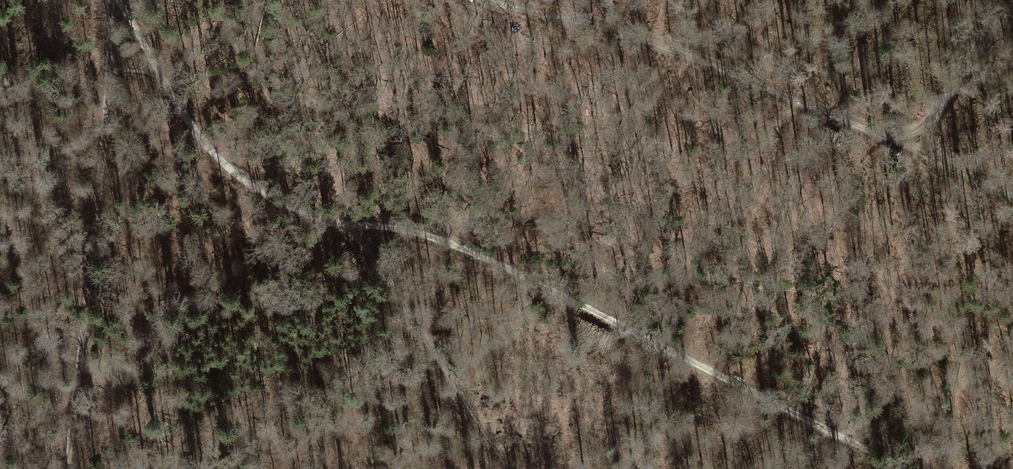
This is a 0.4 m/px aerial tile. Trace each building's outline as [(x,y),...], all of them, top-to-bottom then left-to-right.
[(497,428),(508,421),(500,408),(489,415),(497,428)]
